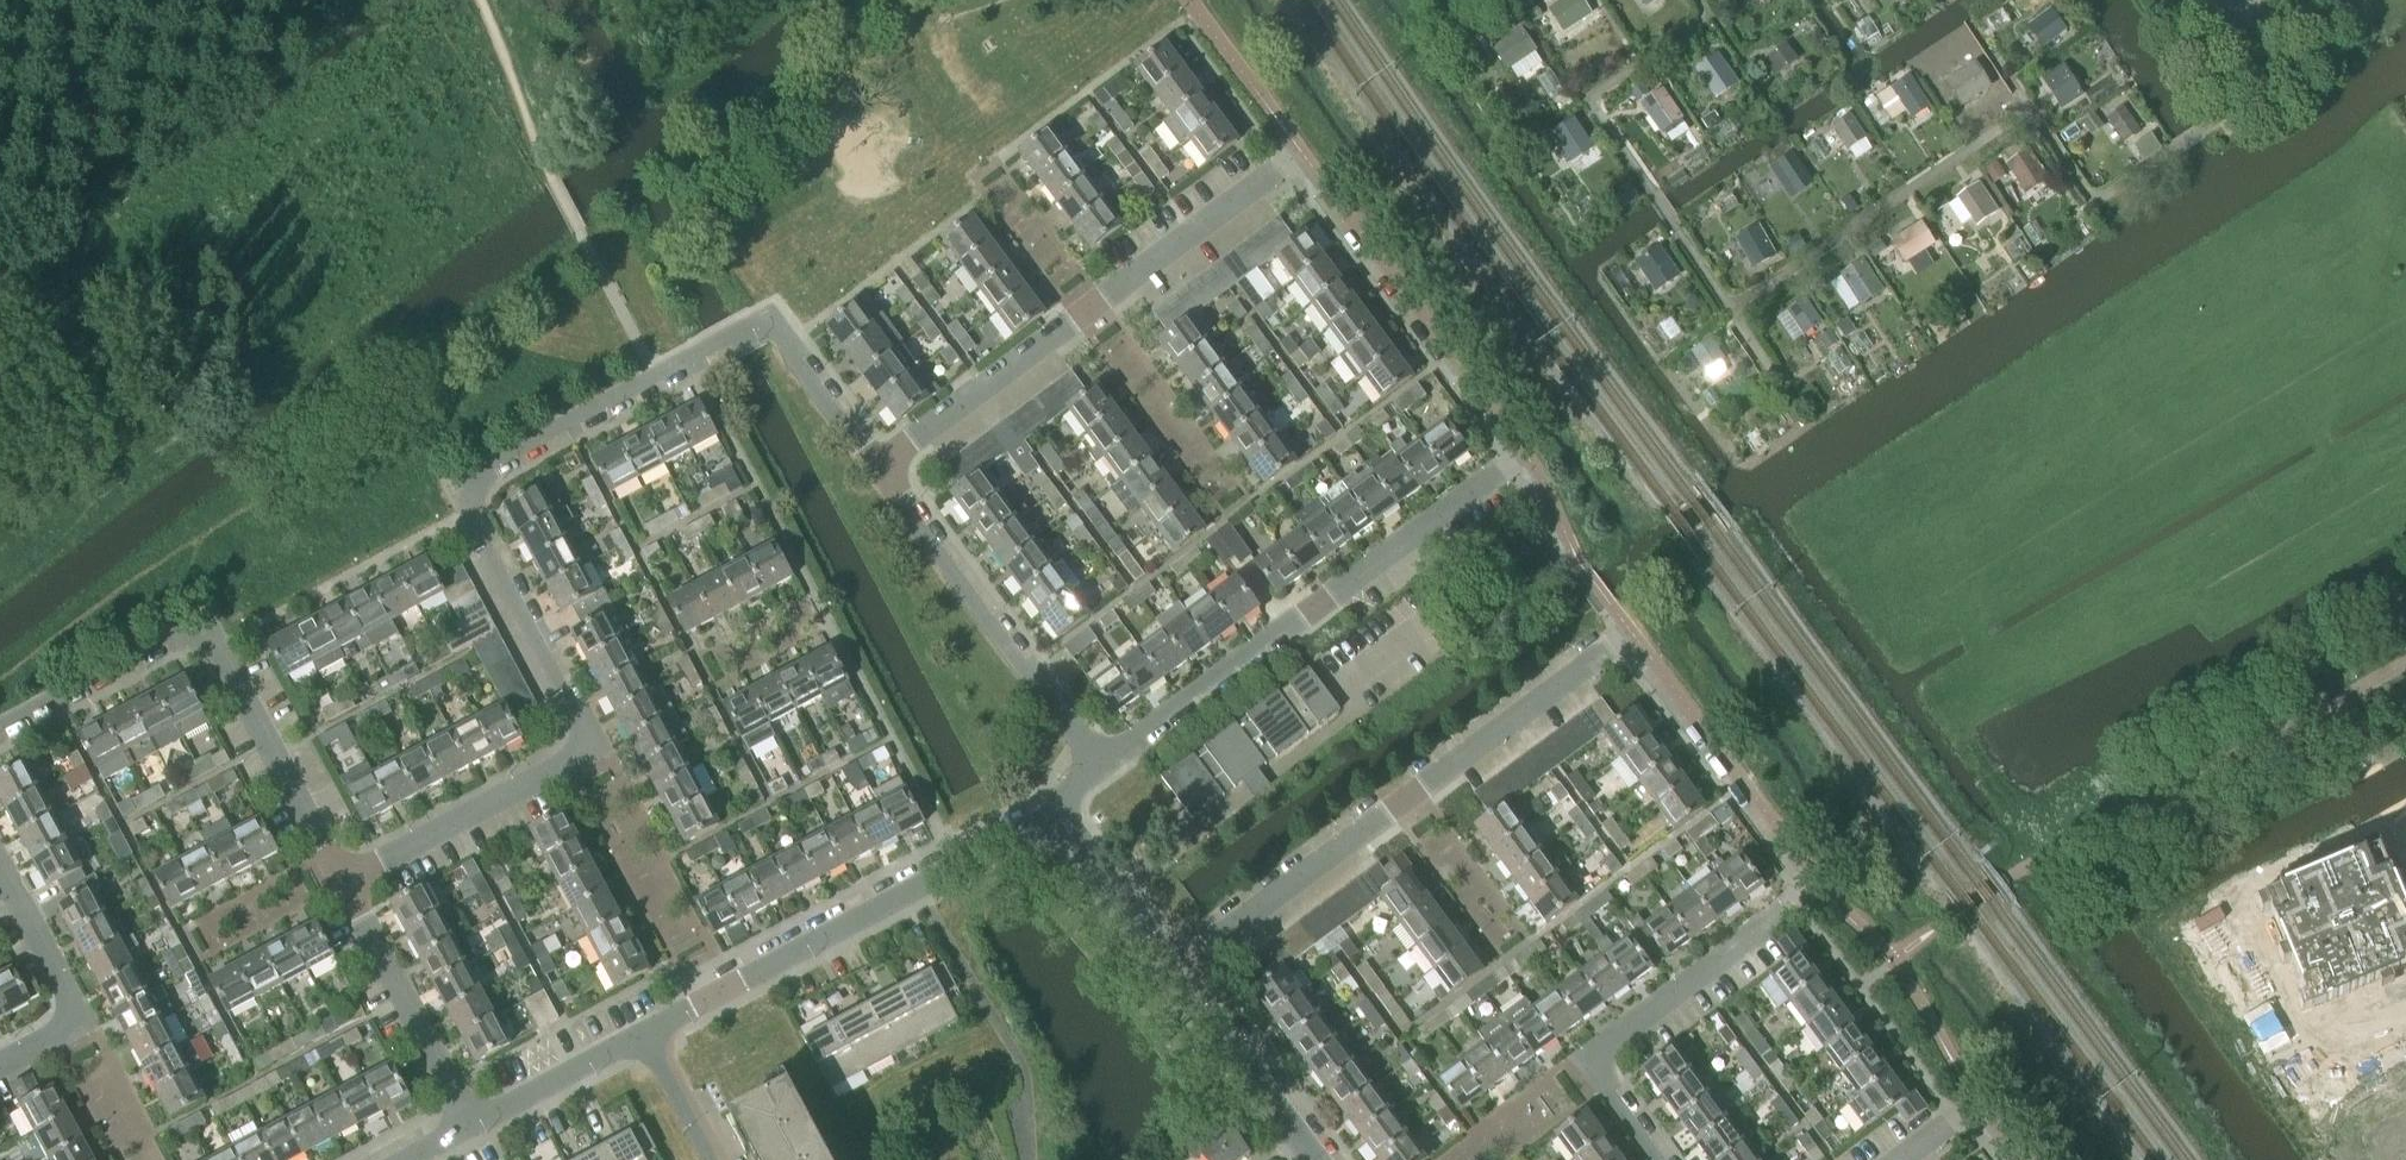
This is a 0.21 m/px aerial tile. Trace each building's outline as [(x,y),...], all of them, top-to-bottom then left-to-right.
[(1550,10),(1563,29),(1590,12),(1582,0),(1565,0),(1550,10)] [(1536,5),(1527,11),(1533,20),(1542,14),(1536,5)] [(2051,7),(2027,25),(2043,47),(2067,29),(2051,7)] [(1508,70),(1537,50),(1521,28),(1492,48),(1508,70)] [(1776,75),(1799,59),(1787,42),(1764,58),(1776,75)] [(1166,44),(1136,67),(1154,91),(1184,69),(1166,44)] [(1736,84),(1717,54),(1695,68),(1715,98),(1736,84)] [(1960,107),(1992,86),(1975,60),(1943,81),(1960,107)] [(2041,79),(2052,95),(2055,92),(2065,107),(2084,94),(2063,64),(2041,79)] [(1172,115),(1202,92),(1184,69),(1154,91),(1172,115)] [(1891,87),(1911,118),(1930,106),(1910,75),(1891,87)] [(1118,78),(1095,95),(1104,106),(1127,89),(1118,78)] [(1640,104),(1660,133),(1683,117),(1663,88),(1640,104)] [(1219,116),(1202,92),(1172,115),(1162,122),(1180,145),(1189,138),(1219,116)] [(1105,107),(1109,113),(1115,120),(1124,113),(1114,100),(1105,107)] [(2142,130),(2124,104),(2106,117),(2124,143),(2142,130)] [(1107,126),(1097,113),(1088,119),(1098,133),(1107,126)] [(1125,134),(1134,127),(1124,113),(1115,120),(1125,134)] [(1866,138),(1851,113),(1832,125),(1848,150),(1866,138)] [(1207,163),(1237,140),(1219,116),(1189,138),(1207,163)] [(1574,119),(1553,132),(1571,160),(1592,147),(1574,119)] [(1050,130),(1020,153),(1038,177),(1068,155),(1050,130)] [(1115,138),(1106,145),(1115,157),(1124,150),(1115,138)] [(1149,147),(1140,154),(1150,167),(1159,161),(1149,147)] [(2006,162),(2026,195),(2049,181),(2029,149),(2006,162)] [(1125,170),(1134,163),(1124,150),(1115,157),(1125,170)] [(1792,154),(1773,167),(1786,187),(1806,174),(1792,154)] [(1055,201),(1086,178),(1068,155),(1038,177),(1055,201)] [(1159,180),(1168,173),(1159,161),(1150,167),(1159,180)] [(1152,186),(1142,173),(1133,179),(1143,193),(1152,186)] [(1760,173),(1747,181),(1759,199),(1771,191),(1760,173)] [(1073,224),(1103,202),(1086,178),(1055,201),(1073,224)] [(1998,211),(1979,181),(1956,197),(1975,226),(1998,211)] [(1633,189),(1620,197),(1625,205),(1638,196),(1633,189)] [(1856,207),(1849,196),(1842,200),(1849,212),(1856,207)] [(1091,249),(1121,226),(1103,202),(1073,224),(1091,249)] [(991,241),(973,217),(943,239),(961,264),(991,241)] [(1295,240),(1278,217),(1267,225),(1284,248),(1295,240)] [(1921,220),(1890,239),(1904,263),(1936,244),(1921,220)] [(1776,255),(1760,224),(1735,237),(1752,268),(1776,255)] [(1267,225),(1256,233),(1255,233),(1272,257),(1275,255),(1284,248),(1267,225)] [(1305,232),(1295,240),(1284,248),(1275,255),(1293,280),(1324,258),(1305,232)] [(1255,233),(1255,234),(1244,242),(1261,265),(1272,257),(1255,233)] [(1797,236),(1785,244),(1790,253),(1802,245),(1797,236)] [(1008,265),(991,241),(961,264),(978,287),(1008,265)] [(1232,250),(1249,274),(1261,265),(1244,242),(1232,250)] [(1634,262),(1655,292),(1680,274),(1660,245),(1634,262)] [(1238,282),(1249,274),(1232,250),(1221,259),(1238,282)] [(1311,303),(1341,281),(1324,258),(1293,280),(1311,303)] [(1238,282),(1221,259),(1209,267),(1226,291),(1238,282)] [(1840,274),(1860,305),(1883,289),(1864,259),(1840,274)] [(1026,289),(1008,265),(978,287),(996,311),(1026,289)] [(1226,291),(1209,267),(1198,276),(1215,299),(1226,291)] [(921,273),(911,280),(921,293),(931,286),(921,273)] [(1215,299),(1198,276),(1186,284),(1203,308),(1215,299)] [(1328,327),(1359,305),(1341,281),(1311,303),(1328,327)] [(1203,308),(1186,284),(1175,293),(1192,316),(1200,310),(1203,308)] [(894,292),(903,305),(913,298),(904,285),(894,292)] [(931,306),(940,299),(931,286),(921,293),(931,306)] [(1251,288),(1242,295),(1252,309),(1262,303),(1251,288)] [(1014,335),(1044,313),(1026,289),(996,311),(1014,335)] [(1192,316),(1175,293),(1164,301),(1180,325),(1192,316)] [(886,319),(868,295),(827,325),(845,350),(886,319)] [(1821,323),(1804,297),(1787,309),(1804,334),(1821,323)] [(1246,314),(1237,300),(1227,307),(1237,321),(1246,314)] [(1152,310),(1169,333),(1180,325),(1164,301),(1152,310)] [(1261,322),(1270,315),(1262,303),(1252,309),(1261,322)] [(1346,351),(1376,328),(1359,305),(1328,327),(1346,351)] [(1180,325),(1169,333),(1159,341),(1177,364),(1207,342),(1207,343),(1219,334),(1200,310),(1192,316),(1180,325)] [(921,311),(911,318),(920,330),(930,323),(921,311)] [(904,343),(886,319),(845,350),(862,373),(904,343)] [(956,320),(947,327),(956,340),(966,333),(956,320)] [(920,330),(930,344),(940,337),(930,323),(920,330)] [(1252,325),(1242,332),(1253,345),(1262,339),(1252,325)] [(1363,374),(1394,352),(1376,328),(1346,351),(1363,374)] [(1828,330),(1821,336),(1829,347),(1836,342),(1828,330)] [(956,340),(966,353),(975,346),(966,333),(956,340)] [(1286,335),(1276,342),(1287,357),(1297,350),(1286,335)] [(1724,359),(1711,338),(1690,351),(1704,372),(1724,359)] [(1262,358),(1271,351),(1262,339),(1253,345),(1262,358)] [(1207,342),(1177,364),(1194,388),(1224,366),(1207,343),(1207,342)] [(862,373),(880,397),(921,366),(904,343),(862,373)] [(959,359),(949,345),(940,352),(949,365),(959,359)] [(1296,369),(1306,362),(1297,350),(1287,357),(1296,369)] [(1381,398),(1411,376),(1394,352),(1363,374),(1381,398)] [(1236,358),(1224,366),(1194,388),(1212,412),(1242,390),(1232,376),(1243,368),(1236,358)] [(898,421),(939,391),(921,366),(880,397),(898,421)] [(1071,370),(1059,379),(1076,402),(1088,393),(1071,370)] [(1287,372),(1278,379),(1288,393),(1297,387),(1287,372)] [(1076,402),(1059,379),(1048,388),(1065,411),(1067,410),(1076,402)] [(1321,382),(1311,390),(1322,404),(1332,397),(1321,382)] [(1417,383),(1393,401),(1401,413),(1426,395),(1417,383)] [(1076,402),(1067,410),(1085,434),(1117,411),(1098,386),(1088,393),(1076,402)] [(1297,406),(1306,399),(1297,387),(1288,393),(1297,406)] [(1065,411),(1048,388),(1036,396),(1054,419),(1065,411)] [(1230,436),(1260,414),(1242,390),(1212,412),(1230,436)] [(1054,419),(1036,396),(1025,405),(1042,428),(1054,419)] [(1341,409),(1332,397),(1322,404),(1331,417),(1341,409)] [(690,450),(717,436),(699,403),(672,417),(690,450)] [(1042,428),(1025,405),(1013,413),(1031,436),(1042,428)] [(1376,428),(1389,419),(1382,409),(1369,419),(1376,428)] [(1117,411),(1085,434),(1096,448),(1089,452),(1096,463),(1103,458),(1134,435),(1117,411)] [(1002,422),(1019,445),(1031,436),(1013,413),(1002,422)] [(1247,459),(1277,437),(1260,414),(1230,436),(1247,459)] [(663,464),(690,450),(672,417),(645,432),(663,464)] [(1332,434),(1322,421),(1313,427),(1323,440),(1332,434)] [(1008,454),(1019,445),(1002,422),(990,430),(1008,454)] [(1468,452),(1446,422),(1422,440),(1444,470),(1468,452)] [(1364,437),(1356,427),(1345,436),(1352,446),(1364,437)] [(997,462),(1008,454),(990,430),(979,439),(997,462)] [(637,478),(663,464),(645,432),(620,445),(637,478)] [(1134,435),(1103,458),(1113,471),(1106,476),(1114,487),(1121,482),(1152,458),(1134,435)] [(1330,446),(1337,456),(1352,446),(1345,436),(1330,446)] [(1265,484),(1295,462),(1277,437),(1247,459),(1265,484)] [(1409,450),(1400,438),(1388,447),(1391,451),(1397,458),(1398,458),(1420,488),(1444,470),(1422,440),(1409,450)] [(985,471),(997,462),(979,439),(968,447),(985,471)] [(1044,444),(1035,451),(1045,465),(1054,458),(1044,444)] [(620,445),(593,459),(611,492),(637,478),(620,445)] [(974,479),(984,472),(985,471),(968,447),(956,456),(974,479)] [(1366,464),(1396,505),(1420,488),(1398,458),(1397,458),(1391,451),(1380,460),(1377,455),(1366,464)] [(974,479),(956,456),(945,464),(962,488),(974,479)] [(1037,470),(1027,457),(1018,463),(1028,476),(1037,470)] [(1054,477),(1064,470),(1054,458),(1045,465),(1054,477)] [(1114,487),(1110,490),(1128,513),(1139,505),(1170,482),(1152,458),(1121,482),(1114,487)] [(1315,473),(1307,463),(1297,470),(1304,481),(1315,473)] [(1353,472),(1342,481),(1373,523),(1396,505),(1366,464),(1365,464),(1368,468),(1357,476),(1353,472)] [(1282,481),(1290,491),(1304,481),(1297,470),(1282,481)] [(962,488),(964,491),(954,498),(971,520),(1002,496),(1001,495),(984,472),(974,479),(962,488)] [(600,492),(592,476),(581,482),(589,495),(577,501),(579,504),(600,492)] [(1045,480),(1036,487),(1046,500),(1055,494),(1045,480)] [(1342,481),(1318,499),(1349,540),(1373,523),(1342,481)] [(731,493),(726,482),(711,490),(716,500),(731,493)] [(1170,482),(1139,505),(1156,529),(1187,506),(1170,482)] [(1001,495),(1002,496),(971,520),(988,544),(1020,520),(1019,519),(1029,511),(1011,487),(1001,495)] [(554,517),(539,488),(506,506),(521,534),(554,517)] [(711,490),(697,497),(702,507),(716,500),(711,490)] [(1079,491),(1070,497),(1081,512),(1090,505),(1079,491)] [(596,510),(607,505),(600,492),(579,504),(584,513),(595,507),(596,510)] [(1056,514),(1065,507),(1055,494),(1046,500),(1056,514)] [(1257,516),(1271,507),(1264,497),(1250,507),(1257,516)] [(1302,529),(1303,528),(1325,558),(1349,540),(1318,499),(1293,517),(1302,529)] [(726,519),(736,514),(731,504),(721,509),(726,519)] [(1089,524),(1099,517),(1090,505),(1081,512),(1089,524)] [(1187,506),(1156,529),(1174,552),(1196,536),(1205,529),(1187,506)] [(679,520),(673,509),(658,517),(664,528),(679,520)] [(716,511),(721,521),(726,519),(721,509),(716,511)] [(715,526),(709,515),(694,523),(700,534),(715,526)] [(568,542),(554,517),(521,534),(535,559),(568,542)] [(658,517),(644,524),(650,535),(664,528),(658,517)] [(1038,544),(1020,520),(988,544),(1006,567),(1038,544)] [(694,523),(681,530),(687,541),(700,534),(694,523)] [(1240,563),(1252,555),(1228,523),(1217,532),(1240,563)] [(1081,527),(1072,534),(1082,548),(1091,541),(1081,527)] [(620,528),(609,533),(611,536),(617,549),(627,543),(620,528)] [(1303,528),(1302,529),(1279,545),(1301,575),(1325,558),(1303,528)] [(1233,557),(1238,564),(1240,563),(1217,532),(1205,540),(1223,564),(1233,557)] [(611,536),(603,540),(610,552),(617,549),(611,536)] [(1115,536),(1106,543),(1117,558),(1126,551),(1115,536)] [(1091,560),(1100,553),(1091,541),(1082,548),(1091,560)] [(581,568),(568,542),(535,559),(548,585),(581,568)] [(648,561),(662,553),(656,542),(642,550),(648,561)] [(617,549),(624,562),(634,557),(627,543),(617,549)] [(765,591),(792,577),(775,544),(748,559),(765,591)] [(1006,567),(1024,591),(1055,567),(1054,566),(1038,544),(1006,567)] [(1255,563),(1277,593),(1301,575),(1279,545),(1255,563)] [(1201,558),(1193,547),(1181,557),(1189,567),(1201,558)] [(1126,570),(1135,563),(1126,551),(1117,558),(1126,570)] [(1168,567),(1176,578),(1189,567),(1181,557),(1168,567)] [(437,579),(426,559),(400,573),(418,607),(444,592),(437,579)] [(738,606),(765,591),(748,559),(721,573),(738,606)] [(1024,591),(1041,615),(1073,591),(1072,590),(1080,583),(1063,560),(1054,566),(1055,567),(1024,591)] [(469,578),(463,565),(437,579),(444,592),(469,578)] [(581,568),(548,585),(562,611),(572,606),(578,617),(610,601),(603,588),(595,592),(581,568)] [(418,607),(400,573),(374,587),(392,621),(418,607)] [(713,619),(738,606),(721,573),(695,587),(713,619)] [(1107,582),(1117,595),(1126,588),(1117,575),(1107,582)] [(476,591),(469,578),(444,592),(445,592),(451,604),(476,591)] [(1258,608),(1236,578),(1211,596),(1233,626),(1258,608)] [(1154,594),(1147,585),(1135,593),(1142,603),(1154,594)] [(392,621),(374,587),(348,601),(366,634),(392,621)] [(695,587),(669,600),(687,633),(713,619),(695,587)] [(458,617),(483,603),(476,591),(451,604),(458,617)] [(1058,637),(1090,614),(1073,591),(1041,615),(1058,637)] [(1122,603),(1128,612),(1142,603),(1135,593),(1122,603)] [(1187,614),(1209,644),(1233,626),(1211,596),(1187,614)] [(366,634),(348,601),(322,615),(339,648),(355,640),(362,652),(372,647),(366,634)] [(578,617),(583,627),(574,632),(589,660),(632,637),(618,610),(615,611),(610,601),(578,617)] [(659,602),(648,608),(657,624),(667,618),(659,602)] [(1155,620),(1164,631),(1163,631),(1186,661),(1209,644),(1187,614),(1179,602),(1155,620)] [(464,629),(490,616),(483,603),(458,617),(464,628),(464,629)] [(1099,618),(1105,627),(1119,618),(1113,609),(1099,618)] [(345,658),(339,648),(322,615),(296,629),(313,662),(319,672),(345,658)] [(464,629),(471,642),(496,629),(490,616),(464,629)] [(657,624),(664,637),(674,631),(667,618),(657,624)] [(1073,657),(1097,638),(1088,627),(1064,645),(1073,657)] [(443,638),(447,644),(440,648),(445,658),(472,644),(471,642),(464,629),(464,628),(443,638)] [(269,643),(287,677),(313,662),(296,629),(269,643)] [(472,644),(478,655),(503,641),(496,629),(471,642),(472,644)] [(1186,661),(1163,631),(1140,649),(1162,679),(1186,661)] [(632,637),(589,660),(603,687),(636,669),(635,667),(640,665),(632,650),(638,646),(632,637)] [(478,655),(485,667),(510,654),(503,641),(478,655)] [(425,655),(430,666),(445,658),(440,648),(425,655)] [(829,708),(855,694),(830,648),(804,662),(829,708)] [(1140,649),(1116,666),(1138,697),(1162,679),(1140,649)] [(485,667),(492,680),(517,666),(510,654),(485,667)] [(695,670),(687,655),(677,660),(685,675),(695,670)] [(455,677),(470,669),(464,659),(449,667),(455,677)] [(827,709),(829,708),(804,662),(777,677),(795,710),(821,696),(827,709)] [(492,680),(498,692),(523,679),(517,666),(492,680)] [(1092,684),(1115,714),(1138,697),(1116,666),(1092,684)] [(1194,753),(1162,777),(1192,818),(1224,794),(1223,793),(1234,786),(1234,787),(1242,781),(1246,778),(1250,784),(1259,778),(1257,776),(1254,772),(1266,763),(1276,755),(1277,755),(1308,731),(1318,723),(1319,724),(1340,708),(1324,687),(1309,668),(1288,683),(1290,685),(1279,693),(1278,691),(1246,714),(1248,716),(1237,724),(1236,722),(1204,746),(1206,748),(1195,756),(1194,753)] [(407,679),(402,669),(388,676),(393,686),(407,679)] [(649,693),(636,669),(603,687),(616,712),(649,694),(649,693)] [(685,675),(692,688),(702,683),(695,670),(685,675)] [(443,683),(438,673),(424,680),(429,691),(443,683)] [(373,683),(379,694),(393,686),(388,676),(373,683)] [(203,710),(185,677),(158,691),(176,725),(183,737),(209,723),(203,710)] [(769,724),(795,710),(777,677),(751,691),(769,724)] [(504,704),(505,705),(530,692),(523,679),(498,692),(504,704)] [(409,688),(414,698),(429,691),(424,680),(409,688)] [(649,693),(649,694),(616,712),(630,738),(664,721),(663,719),(675,712),(662,687),(649,693)] [(157,752),(158,752),(150,738),(176,725),(158,691),(132,706),(157,752)] [(769,724),(751,691),(725,705),(749,750),(776,737),(769,724)] [(505,705),(511,718),(537,704),(530,692),(505,705)] [(356,707),(350,697),(336,705),(342,715),(356,707)] [(1618,721),(1600,698),(1589,707),(1606,730),(1618,721)] [(392,712),(386,701),(372,708),(377,719),(392,712)] [(522,738),(511,718),(505,705),(504,704),(477,718),(495,752),(522,738)] [(322,712),(328,722),(342,715),(336,705),(322,712)] [(157,752),(132,706),(106,719),(131,766),(157,752)] [(723,722),(715,707),(705,712),(712,727),(723,722)] [(1577,715),(1594,739),(1603,732),(1606,730),(1589,707),(1577,715)] [(357,716),(363,726),(377,719),(372,708),(357,716)] [(1618,721),(1606,730),(1603,732),(1621,757),(1651,735),(1633,710),(1618,721)] [(1594,739),(1577,715),(1566,724),(1583,747),(1594,739)] [(495,752),(477,718),(451,732),(469,766),(495,752)] [(124,753),(131,766),(106,719),(80,734),(97,767),(124,753)] [(630,738),(644,764),(677,746),(664,721),(630,738)] [(719,741),(730,735),(723,722),(712,727),(719,741)] [(346,723),(332,731),(337,741),(352,733),(346,723)] [(1583,747),(1566,724),(1554,732),(1571,756),(1583,747)] [(469,766),(451,732),(425,746),(443,780),(469,766)] [(1571,756),(1554,732),(1543,741),(1560,764),(1571,756)] [(846,743),(851,753),(866,745),(861,735),(846,743)] [(1639,781),(1669,759),(1651,735),(1621,757),(1639,781)] [(1531,749),(1548,773),(1560,764),(1543,741),(1531,749)] [(443,780),(425,746),(399,760),(417,793),(443,780)] [(644,764),(658,790),(691,772),(677,746),(644,764)] [(1548,773),(1531,749),(1520,758),(1537,781),(1548,773)] [(78,751),(68,756),(75,771),(86,765),(78,751)] [(826,769),(840,761),(835,752),(821,759),(826,769)] [(862,771),(876,764),(871,753),(857,761),(862,771)] [(217,768),(212,758),(198,765),(203,775),(217,768)] [(742,758),(732,763),(741,779),(751,774),(742,758)] [(1537,781),(1520,758),(1508,766),(1525,790),(1537,781)] [(807,767),(812,776),(826,769),(821,759),(807,767)] [(1656,804),(1686,782),(1669,759),(1639,781),(1656,804)] [(417,793),(399,760),(373,774),(391,807),(417,793)] [(842,769),(848,779),(862,771),(857,761),(842,769)] [(373,774),(367,762),(340,777),(346,788),(364,822),(391,807),(373,774)] [(0,776),(0,795),(7,808),(40,790),(25,763),(0,776)] [(83,784),(93,779),(86,765),(75,771),(83,784)] [(183,773),(189,783),(203,775),(198,765),(183,773)] [(1525,790),(1508,766),(1497,775),(1514,798),(1525,790)] [(705,799),(691,772),(658,790),(672,816),(705,799)] [(1577,772),(1568,778),(1576,790),(1585,784),(1577,772)] [(741,779),(748,793),(758,787),(751,774),(741,779)] [(212,794),(227,786),(221,775),(206,783),(212,794)] [(1514,798),(1497,775),(1485,783),(1502,807),(1506,804),(1514,798)] [(897,837),(924,823),(899,777),(873,791),(897,837)] [(768,787),(773,797),(788,789),(783,780),(768,787)] [(1674,828),(1704,806),(1686,782),(1656,804),(1674,828)] [(1473,791),(1491,815),(1502,807),(1485,783),(1473,791)] [(1568,796),(1559,783),(1550,790),(1559,803),(1568,796)] [(165,795),(159,784),(145,792),(151,803),(165,795)] [(1586,804),(1595,797),(1585,784),(1576,790),(1586,804)] [(811,801),(823,795),(819,786),(806,793),(811,801)] [(200,800),(194,789),(181,797),(186,808),(200,800)] [(21,834),(54,816),(40,790),(7,808),(21,834)] [(879,804),(852,818),(870,851),(897,837),(873,791),(872,791),(879,804)] [(130,799),(136,810),(151,803),(145,792),(130,799)] [(791,801),(795,809),(811,801),(806,793),(791,801)] [(167,805),(173,815),(186,808),(181,797),(167,805)] [(672,816),(686,842),(719,824),(705,799),(672,816)] [(106,803),(95,808),(103,823),(114,818),(106,803)] [(1506,804),(1502,807),(1491,815),(1476,826),(1494,851),(1524,829),(1506,804)] [(1577,807),(1568,814),(1577,827),(1586,820),(1577,807)] [(771,820),(765,810),(753,816),(758,826),(771,820)] [(564,812),(533,829),(531,829),(546,857),(579,839),(564,812)] [(1686,831),(1694,842),(1706,858),(1715,851),(1703,835),(1718,824),(1710,813),(1686,831)] [(35,860),(68,842),(54,816),(21,834),(35,860)] [(753,816),(740,823),(745,833),(758,826),(753,816)] [(110,837),(121,831),(114,818),(103,823),(110,837)] [(133,835),(147,828),(142,818),(128,825),(133,835)] [(234,833),(227,820),(251,866),(278,852),(260,818),(234,833)] [(845,865),(870,851),(852,818),(827,832),(845,865)] [(1611,819),(1602,825),(1611,838),(1620,831),(1611,819)] [(251,866),(227,820),(201,834),(225,880),(251,866)] [(1586,840),(1595,833),(1586,820),(1577,827),(1586,840)] [(1512,875),(1542,852),(1524,829),(1494,851),(1512,875)] [(726,831),(715,837),(723,854),(735,847),(726,831)] [(1621,850),(1630,844),(1620,831),(1611,838),(1621,850)] [(818,879),(845,865),(827,832),(800,846),(818,879)] [(200,834),(207,847),(181,860),(199,894),(225,880),(201,834),(200,834)] [(719,848),(714,838),(699,845),(705,855),(719,848)] [(593,865),(579,839),(546,857),(560,883),(593,865)] [(1661,849),(1668,859),(1681,850),(1674,840),(1661,849)] [(68,842),(35,860),(48,886),(59,880),(64,891),(96,874),(96,873),(87,878),(82,868),(68,842)] [(699,845),(686,852),(691,862),(705,855),(699,845)] [(800,846),(776,859),(793,892),(818,879),(800,846)] [(2256,898),(2262,912),(2275,906),(2290,944),(2277,949),(2283,962),(2295,957),(2308,992),(2297,996),(2302,1009),(2314,1005),(2314,1006),(2405,967),(2405,908),(2399,893),(2393,878),(2402,874),(2396,861),(2388,865),(2382,850),(2369,856),(2367,851),(2269,892),(2269,893),(2256,898)] [(1512,875),(1512,876),(1529,899),(1559,876),(1542,852),(1512,875)] [(1621,868),(1612,855),(1602,862),(1612,875),(1621,868)] [(1720,858),(1711,865),(1717,873),(1739,903),(1763,885),(1741,855),(1726,866),(1720,858)] [(1383,893),(1380,895),(1399,921),(1429,899),(1411,874),(1414,872),(1402,856),(1384,870),(1395,885),(1383,893)] [(1657,868),(1650,858),(1638,867),(1645,876),(1657,868)] [(766,906),(793,892),(776,859),(749,873),(766,906)] [(155,875),(173,908),(199,894),(181,860),(155,875)] [(489,868),(497,883),(507,877),(505,874),(501,865),(499,862),(489,868)] [(508,862),(501,865),(505,874),(513,870),(508,862)] [(1378,862),(1367,871),(1383,893),(1395,885),(1384,870),(1378,862)] [(607,891),(593,865),(560,883),(574,909),(607,891)] [(1772,865),(1761,873),(1767,882),(1779,874),(1778,873),(1772,865)] [(1625,876),(1632,886),(1645,876),(1638,867),(1625,876)] [(1367,871),(1355,879),(1371,901),(1380,895),(1383,893),(1367,871)] [(740,921),(766,906),(749,873),(722,888),(740,921)] [(1717,873),(1693,890),(1715,920),(1739,903),(1717,873)] [(93,889),(102,884),(96,874),(64,891),(70,901),(60,907),(75,935),(108,917),(93,889)] [(482,876),(472,881),(478,893),(488,888),(482,876)] [(1546,922),(1577,900),(1559,876),(1529,899),(1546,922)] [(145,877),(135,882),(143,898),(154,893),(145,877)] [(1355,879),(1344,888),(1360,910),(1371,901),(1355,879)] [(425,886),(392,904),(407,931),(440,914),(425,886)] [(487,910),(497,904),(488,888),(478,893),(487,910)] [(513,888),(503,893),(511,909),(521,904),(513,888)] [(722,888),(696,901),(714,934),(740,921),(722,888)] [(1344,888),(1332,896),(1348,918),(1360,910),(1344,888)] [(1693,890),(1669,908),(1692,938),(1715,920),(1693,890)] [(621,917),(607,891),(574,909),(588,935),(621,917)] [(1605,891),(1575,914),(1582,923),(1605,955),(1621,976),(1628,985),(1651,968),(1644,958),(1653,952),(1647,944),(1638,931),(1637,932),(1615,948),(1606,936),(1603,938),(1589,918),(1612,901),(1605,891)] [(150,911),(160,906),(154,893),(143,898),(150,911)] [(1332,896),(1321,905),(1337,926),(1348,918),(1332,896)] [(1429,899),(1399,921),(1417,945),(1447,923),(1429,899)] [(511,909),(518,922),(528,917),(521,904),(511,909)] [(1321,905),(1309,913),(1325,935),(1336,927),(1337,926),(1321,905)] [(1637,915),(1630,921),(1638,931),(1647,944),(1653,952),(1660,947),(1667,956),(1692,938),(1669,908),(1645,926),(1637,915)] [(1309,913),(1298,922),(1314,943),(1325,935),(1309,913)] [(421,957),(454,940),(440,914),(407,931),(421,957)] [(1575,914),(1561,924),(1568,933),(1582,923),(1575,914)] [(121,942),(108,917),(75,935),(88,960),(121,942)] [(635,944),(621,917),(588,935),(602,961),(635,944)] [(1298,922),(1286,930),(1302,952),(1314,943),(1298,922)] [(334,956),(316,923),(289,937),(307,970),(334,956)] [(1447,923),(1417,945),(1434,969),(1464,946),(1447,923)] [(517,940),(508,924),(498,930),(506,945),(517,940)] [(173,929),(162,935),(171,950),(181,944),(173,929)] [(1286,930),(1275,938),(1290,960),(1302,952),(1286,930)] [(1761,981),(1760,982),(1777,1006),(1788,998),(1818,976),(1801,952),(1807,948),(1795,931),(1778,943),(1787,956),(1790,960),(1779,968),(1771,974),(1770,975),(1761,981)] [(121,942),(88,960),(102,987),(135,969),(126,952),(139,945),(134,935),(121,942)] [(307,970),(289,937),(264,951),(281,984),(307,970)] [(1275,938),(1263,947),(1279,969),(1283,966),(1290,960),(1275,938)] [(1349,958),(1358,951),(1348,938),(1339,945),(1349,958)] [(435,983),(468,966),(454,940),(421,957),(435,983)] [(518,971),(530,965),(517,940),(506,945),(513,957),(511,958),(518,971)] [(541,940),(531,946),(539,961),(549,955),(541,940)] [(1546,949),(1539,940),(1527,948),(1534,958),(1546,949)] [(178,963),(188,957),(181,944),(171,950),(178,963)] [(616,987),(649,969),(635,944),(602,961),(616,987)] [(1444,982),(1432,990),(1440,1001),(1452,992),(1482,970),(1464,946),(1434,969),(1444,982)] [(1263,947),(1251,956),(1267,977),(1279,969),(1263,947)] [(1513,958),(1520,968),(1534,958),(1527,948),(1513,958)] [(1331,950),(1321,958),(1331,971),(1341,964),(1331,950)] [(281,984),(264,951),(237,965),(255,998),(281,984)] [(539,961),(546,974),(557,969),(549,955),(539,961)] [(1605,955),(1582,972),(1604,1003),(1628,985),(1621,976),(1605,955)] [(1365,961),(1356,968),(1366,982),(1375,975),(1365,961)] [(944,963),(900,987),(927,1037),(959,1020),(945,994),(957,987),(944,963)] [(1340,984),(1350,977),(1341,964),(1331,971),(1340,984)] [(211,979),(228,1012),(255,998),(237,965),(211,979)] [(449,1009),(482,992),(468,966),(435,983),(449,1009)] [(1268,979),(1254,990),(1272,1015),(1302,992),(1301,991),(1311,984),(1300,970),(1291,977),(1283,966),(1279,969),(1267,977),(1268,979)] [(8,969),(0,973),(0,1016),(26,1002),(24,999),(37,993),(27,974),(14,980),(8,969)] [(135,969),(102,987),(116,1013),(149,995),(135,969)] [(1582,972),(1558,990),(1580,1020),(1604,1003),(1582,972)] [(1498,984),(1491,974),(1479,983),(1486,992),(1498,984)] [(1375,995),(1385,988),(1375,975),(1366,982),(1375,995)] [(537,976),(526,981),(534,996),(545,990),(537,976)] [(1818,976),(1788,998),(1806,1022),(1836,1000),(1818,976)] [(571,995),(563,980),(553,986),(560,1000),(571,995)] [(201,981),(190,987),(198,1002),(209,997),(201,981)] [(1465,993),(1472,1003),(1486,992),(1479,983),(1465,993)] [(900,987),(868,1004),(895,1054),(927,1037),(900,987)] [(539,1027),(559,1017),(545,990),(534,996),(525,1000),(539,1027)] [(1558,990),(1534,1007),(1557,1038),(1580,1020),(1558,990)] [(463,1036),(496,1018),(482,992),(449,1009),(463,1036)] [(1302,992),(1272,1015),(1290,1038),(1320,1016),(1302,992)] [(130,1039),(163,1021),(149,995),(116,1013),(130,1039)] [(1526,996),(1502,1014),(1510,1025),(1533,1055),(1557,1038),(1534,1007),(1526,996)] [(205,1015),(216,1009),(209,997),(198,1002),(205,1015)] [(1367,998),(1357,1005),(1366,1018),(1376,1011),(1367,998)] [(1836,1000),(1806,1022),(1807,1024),(1823,1046),(1824,1046),(1853,1024),(1836,1000)] [(868,1004),(836,1021),(863,1071),(895,1054),(868,1004)] [(1401,1029),(1411,1022),(1400,1008),(1391,1015),(1401,1029)] [(1451,1019),(1444,1009),(1432,1018),(1439,1028),(1451,1019)] [(352,1020),(348,1011),(333,1019),(338,1027),(352,1020)] [(1376,1031),(1385,1024),(1376,1011),(1366,1018),(1376,1031)] [(1743,1012),(1734,1019),(1743,1032),(1752,1025),(1743,1012)] [(1502,1014),(1478,1031),(1487,1042),(1509,1073),(1533,1055),(1510,1025),(1502,1014)] [(1320,1016),(1290,1038),(1307,1062),(1337,1040),(1320,1016)] [(477,1061),(510,1043),(496,1018),(463,1036),(477,1061)] [(1418,1028),(1425,1038),(1439,1028),(1432,1018),(1418,1028)] [(144,1064),(177,1046),(163,1021),(130,1039),(144,1064)] [(836,1021),(803,1039),(830,1089),(863,1071),(836,1021)] [(325,1033),(320,1024),(307,1031),(312,1041),(325,1033)] [(1717,1031),(1727,1045),(1736,1038),(1726,1024),(1717,1031)] [(1853,1024),(1824,1046),(1842,1071),(1871,1049),(1853,1024)] [(1761,1056),(1770,1049),(1752,1025),(1743,1032),(1761,1056)] [(362,1039),(358,1030),(343,1037),(348,1046),(362,1039)] [(292,1039),(297,1048),(312,1041),(307,1031),(292,1039)] [(229,1033),(218,1038),(227,1054),(237,1049),(229,1033)] [(330,1044),(334,1053),(348,1046),(343,1037),(330,1044)] [(1685,1038),(1643,1069),(1661,1092),(1691,1070),(1681,1057),(1692,1048),(1685,1038)] [(177,1046),(144,1064),(158,1091),(191,1073),(203,1066),(189,1040),(177,1046)] [(1337,1040),(1307,1062),(1325,1086),(1355,1064),(1337,1040)] [(1487,1042),(1463,1060),(1485,1090),(1509,1073),(1487,1042)] [(1401,1045),(1391,1053),(1401,1066),(1411,1059),(1401,1045)] [(1744,1048),(1735,1055),(1744,1068),(1753,1061),(1744,1048)] [(233,1067),(244,1061),(237,1049),(227,1054),(233,1067)] [(1871,1049),(1842,1071),(1859,1094),(1889,1072),(1871,1049)] [(254,1059),(259,1069),(273,1062),(268,1052),(254,1059)] [(310,1067),(305,1056),(290,1064),(296,1074),(310,1067)] [(1411,1079),(1421,1072),(1411,1059),(1401,1066),(1411,1079)] [(1463,1060),(1438,1079),(1460,1109),(1485,1090),(1463,1060)] [(1778,1060),(1769,1066),(1778,1080),(1787,1073),(1778,1060)] [(1754,1081),(1763,1074),(1753,1061),(1744,1068),(1754,1081)] [(276,1071),(282,1081),(296,1074),(290,1064),(276,1071)] [(410,1097),(392,1064),(365,1078),(383,1111),(410,1097)] [(1355,1064),(1325,1086),(1342,1110),(1373,1087),(1355,1064)] [(1678,1116),(1708,1094),(1691,1070),(1661,1092),(1678,1116)] [(1859,1094),(1847,1103),(1865,1127),(1871,1122),(1877,1118),(1895,1105),(1898,1108),(1906,1119),(1907,1120),(1910,1117),(1925,1107),(1912,1090),(1906,1095),(1889,1072),(1859,1094)] [(172,1116),(205,1098),(191,1073),(158,1091),(172,1116)] [(1788,1093),(1797,1086),(1787,1073),(1778,1080),(1788,1093)] [(19,1103),(17,1104),(32,1132),(65,1114),(50,1086),(37,1093),(28,1076),(10,1086),(19,1103)] [(383,1111),(365,1078),(339,1092),(357,1125),(383,1111)] [(257,1095),(252,1084),(239,1091),(244,1101),(257,1095)] [(790,1084),(732,1114),(757,1159),(831,1159),(790,1084)] [(1373,1087),(1342,1110),(1360,1133),(1390,1111),(1373,1087)] [(224,1099),(230,1109),(244,1101),(239,1091),(224,1099)] [(357,1125),(339,1092),(313,1106),(331,1139),(357,1125)] [(1437,1093),(1427,1100),(1437,1113),(1446,1106),(1437,1093)] [(1696,1140),(1726,1118),(1708,1094),(1678,1116),(1696,1140)] [(1779,1096),(1770,1102),(1780,1116),(1789,1109),(1779,1096)] [(331,1139),(313,1106),(287,1120),(305,1153),(331,1139)] [(1455,1119),(1446,1106),(1437,1113),(1446,1126),(1455,1119)] [(1814,1107),(1804,1114),(1814,1127),(1823,1120),(1814,1107)] [(1789,1129),(1798,1122),(1789,1109),(1780,1116),(1789,1129)] [(1390,1111),(1360,1133),(1377,1157),(1408,1135),(1390,1111)] [(1586,1111),(1555,1134),(1573,1157),(1603,1134),(1586,1111)] [(205,1122),(199,1112),(186,1119),(191,1129),(205,1122)] [(1696,1140),(1711,1159),(1719,1159),(1744,1142),(1743,1142),(1751,1136),(1733,1113),(1726,1118),(1696,1140)] [(46,1158),(79,1140),(65,1114),(32,1132),(46,1158)] [(186,1119),(172,1127),(178,1137),(191,1129),(186,1119)] [(276,1159),(292,1159),(305,1153),(287,1120),(262,1133),(276,1159)] [(1823,1140),(1832,1133),(1823,1120),(1814,1127),(1823,1140)] [(1194,1159),(1201,1154),(1205,1159),(1239,1159),(1249,1152),(1231,1128),(1224,1133),(1214,1121),(1183,1144),(1194,1159)] [(242,1159),(276,1159),(262,1133),(260,1134),(253,1122),(228,1135),(234,1148),(236,1147),(242,1159)] [(599,1148),(606,1159),(647,1159),(644,1155),(656,1149),(643,1125),(599,1148)] [(1797,1140),(1806,1153),(1816,1146),(1806,1133),(1797,1140)] [(1573,1157),(1575,1159),(1618,1159),(1620,1158),(1603,1134),(1573,1157)] [(1377,1157),(1379,1159),(1423,1159),(1425,1159),(1408,1135),(1377,1157)] [(46,1158),(47,1159),(90,1159),(79,1140),(46,1158)] [(1744,1142),(1719,1159),(1757,1159),(1744,1142)] [(234,1148),(212,1159),(242,1159),(236,1147),(234,1148)] [(577,1159),(606,1159),(599,1148),(577,1159)]
